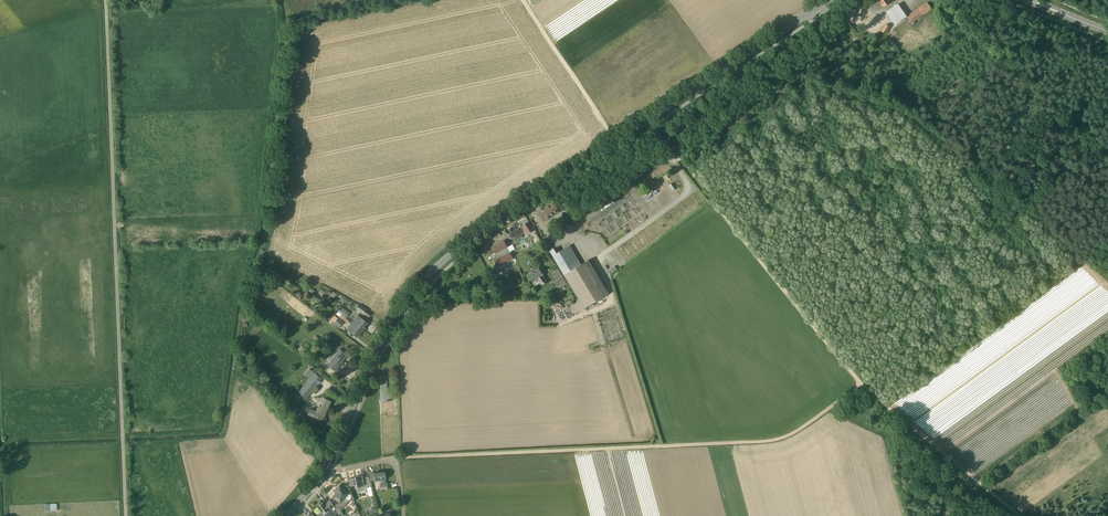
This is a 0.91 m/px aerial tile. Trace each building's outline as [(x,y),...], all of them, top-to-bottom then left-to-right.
[(931,9),(927,3),(907,16),(908,17),(911,23),(913,24),(915,23),(914,21),(920,17),(931,9)] [(898,4),(886,12),(890,18),(895,25),(907,16),(903,11),(898,4)] [(553,203),(544,209),(546,211),(543,214),(547,219),(559,212),(553,203)] [(524,225),(522,226),(527,234),(534,230),(529,222),(524,225)] [(510,252),(509,252),(507,247),(504,240),(496,244),(500,251),(504,249),(506,254),(499,257),(500,259),(494,262),(497,267),(503,264),(513,258),(510,252)] [(549,250),(553,247),(549,242),(545,246),(549,250)] [(589,260),(582,264),(570,245),(557,253),(554,248),(551,251),(565,274),(579,298),(570,305),(575,314),(609,293),(589,260)] [(611,274),(618,269),(615,265),(608,271),(611,274)] [(542,275),(543,275),(539,268),(528,275),(533,282),(538,278),(542,284),(546,282),(542,275)] [(359,305),(356,308),(364,314),(366,310),(359,305)] [(338,311),(341,313),(346,317),(349,312),(342,307),(338,311)] [(349,320),(350,319),(348,317),(347,319),(345,318),(346,317),(341,313),(339,316),(348,323),(349,320)] [(334,315),(331,319),(333,320),(330,324),(337,329),(339,326),(340,326),(343,323),(334,315)] [(364,329),(368,323),(358,315),(353,321),(356,323),(364,329)] [(356,323),(353,321),(348,329),(357,337),(364,329),(356,323)] [(321,339),(316,335),(311,342),(316,346),(321,339)] [(334,370),(348,354),(340,348),(328,364),(334,370)] [(322,379),(310,369),(305,375),(309,379),(298,393),(306,399),(312,391),(322,379)] [(330,401),(324,398),(321,406),(319,405),(316,411),(310,408),(308,414),(321,419),(324,411),(326,412),(330,401)] [(385,472),(374,473),(375,484),(380,484),(381,490),(387,489),(387,483),(386,483),(385,472)] [(368,477),(363,478),(362,476),(349,479),(351,486),(357,485),(357,487),(364,485),(365,488),(371,487),(368,477)] [(348,501),(345,498),(349,493),(340,485),(336,489),(338,490),(333,497),(339,502),(338,504),(337,503),(333,505),(330,499),(330,500),(334,507),(338,515),(343,514),(341,510),(348,501)] [(330,500),(324,504),(323,502),(317,507),(320,510),(317,513),(319,515),(320,515),(323,514),(325,515),(334,515),(336,514),(332,508),(334,507),(330,500)]
